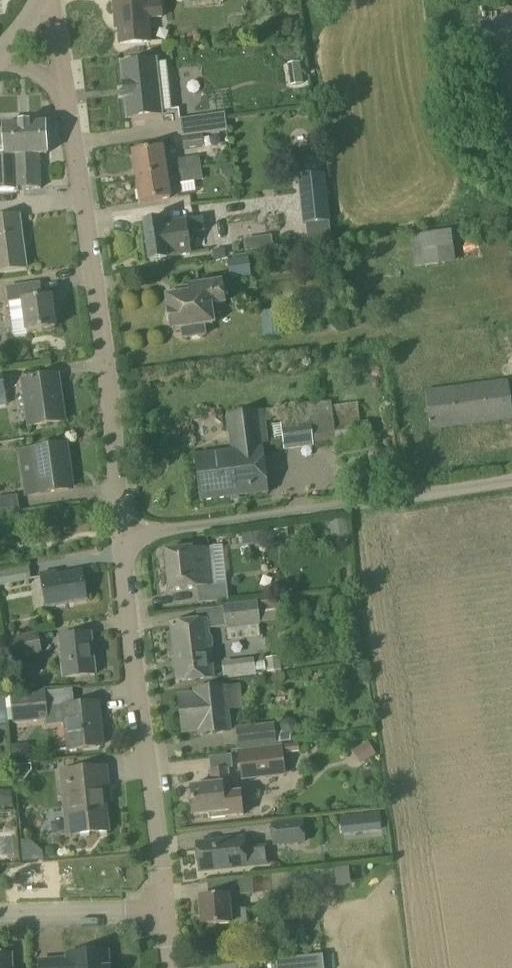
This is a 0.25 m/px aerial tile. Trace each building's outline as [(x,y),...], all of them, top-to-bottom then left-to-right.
[(147,0),(114,0),(115,18),(119,18),(120,45),(150,43),(148,19),(162,18),(161,3),(147,4),(147,0)] [(157,60),(121,64),(127,121),(163,117),(163,112),(171,111),(166,63),(157,64),(157,60)] [(225,113),(180,120),(183,137),(228,131),(225,113)] [(5,155),(0,155),(0,192),(42,189),(40,155),(48,155),(46,123),(3,126),(5,155)] [(184,149),(205,146),(204,136),(183,138),(184,149)] [(137,179),(167,174),(163,149),(133,153),(137,179)] [(178,172),(202,169),(200,157),(177,161),(178,172)] [(203,181),(202,169),(178,172),(180,184),(203,181)] [(167,174),(137,179),(141,204),(171,200),(167,174)] [(308,237),(331,234),(325,175),(298,178),(303,226),(306,226),(308,237)] [(19,216),(0,218),(0,272),(26,269),(19,216)] [(203,218),(186,220),(164,223),(163,221),(144,224),(150,263),(169,260),(169,259),(192,256),(189,240),(194,239),(193,233),(205,232),(203,218)] [(455,262),(451,231),(395,239),(398,261),(415,259),(418,282),(439,279),(437,265),(455,262)] [(249,257),(229,259),(230,278),(251,277),(249,257)] [(52,297),(43,298),(41,283),(7,288),(14,335),(56,329),(52,297)] [(167,299),(169,315),(166,319),(168,326),(172,329),(172,333),(182,331),(183,340),(207,337),(205,328),(215,326),(212,307),(226,304),(223,283),(189,288),(190,295),(167,299)] [(284,310),(262,310),(262,335),(284,336),(284,310)] [(501,381),(425,391),(430,432),(511,421),(511,404),(509,381),(511,380),(511,352),(497,354),(501,381)] [(61,396),(58,376),(22,381),(29,427),(62,423),(58,396),(61,396)] [(231,415),(236,452),(196,457),(201,502),(269,494),(263,447),(269,446),(266,419),(280,417),(285,452),(314,448),(314,446),(370,439),(369,421),(360,423),(357,403),(332,407),(332,402),(231,415)] [(69,463),(67,445),(31,450),(37,495),(70,490),(66,464),(69,463)] [(21,512),(18,496),(0,499),(0,515),(21,512)] [(290,538),(288,529),(271,532),(273,541),(290,538)] [(265,532),(252,534),(253,545),(267,544),(265,532)] [(223,546),(209,547),(214,586),(226,585),(227,585),(227,580),(223,550),(223,547),(223,546)] [(209,547),(193,549),(193,548),(165,552),(170,592),(198,588),(198,587),(214,586),(209,547)] [(32,581),(30,567),(0,572),(0,587),(32,581)] [(57,572),(41,575),(46,608),(87,601),(82,571),(58,575),(57,572)] [(258,602),(223,606),(226,629),(261,625),(258,602)] [(173,671),(177,674),(178,683),(213,679),(207,621),(172,625),(175,657),(172,660),(173,671)] [(42,653),(38,633),(6,639),(6,640),(0,641),(0,656),(9,654),(10,659),(42,653)] [(95,675),(91,634),(60,637),(64,679),(95,675)] [(227,681),(255,678),(253,665),(226,669),(227,681)] [(180,700),(184,731),(201,730),(201,735),(227,732),(225,711),(239,709),(236,689),(197,693),(197,698),(180,700)] [(98,703),(68,706),(66,691),(46,692),(12,695),(14,724),(47,721),(47,725),(66,723),(69,751),(97,748),(94,721),(100,720),(98,703)] [(239,748),(277,744),(275,724),(237,728),(239,748)] [(243,781),(285,776),(282,746),(239,751),(243,781)] [(210,758),(213,785),(191,788),(194,816),(209,814),(209,820),(230,817),(244,816),(241,794),(232,795),(229,768),(233,768),(231,756),(210,758)] [(18,784),(23,783),(32,772),(31,766),(15,768),(18,784)] [(68,836),(108,832),(105,802),(109,802),(106,768),(62,773),(68,836)] [(343,815),(346,838),(386,833),(384,811),(343,815)] [(273,846),(306,843),(304,821),(272,824),(273,846)] [(244,839),(198,844),(201,872),(247,867),(244,839)] [(18,848),(3,849),(4,864),(20,863),(18,848)] [(314,873),(208,883),(210,897),(315,888),(314,873)] [(246,910),(231,911),(230,896),(200,898),(202,927),(232,925),(232,924),(247,923),(246,910)] [(42,961),(42,967),(109,967),(108,954),(68,956),(68,960),(42,961)] [(11,955),(0,956),(0,967),(11,967),(11,955)] [(276,961),(276,967),(324,967),(323,957),(276,961)]
